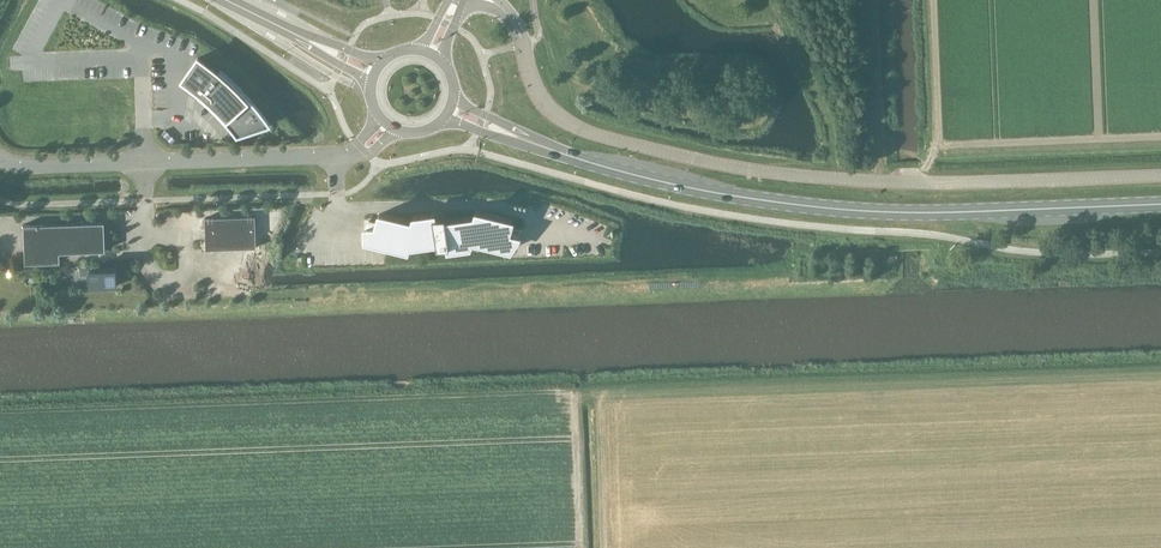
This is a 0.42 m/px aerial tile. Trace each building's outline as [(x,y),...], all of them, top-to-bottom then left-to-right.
[(234,80),(227,74),(220,67),(217,72),(207,65),(197,57),(184,77),(192,83),(201,90),(198,94),(204,101),(210,106),(216,112),(223,119),(229,126),(236,136),(271,124),(262,111),(257,105),(251,99),(243,90),(234,80)] [(366,242),(371,243),(372,242),(406,251),(406,250),(407,247),(435,243),(436,247),(447,246),(448,250),(469,247),(469,246),(468,246),(470,240),(503,249),(503,248),(508,249),(508,250),(509,250),(516,237),(516,229),(508,229),(510,220),(475,211),(475,212),(476,212),(474,217),(445,221),(444,216),(433,216),(432,214),(412,217),(413,218),(412,222),(379,214),(377,222),(369,220),(369,228),(365,228),(365,242),(366,242)] [(254,216),(204,218),(205,249),(256,247),(254,216)] [(104,221),(23,224),(25,262),(60,261),(59,252),(105,250),(104,221)] [(15,263),(15,253),(0,254),(0,263),(15,263)] [(91,264),(79,265),(79,275),(89,275),(89,287),(116,286),(115,277),(117,277),(117,266),(101,267),(101,268),(92,269),(91,264)]
